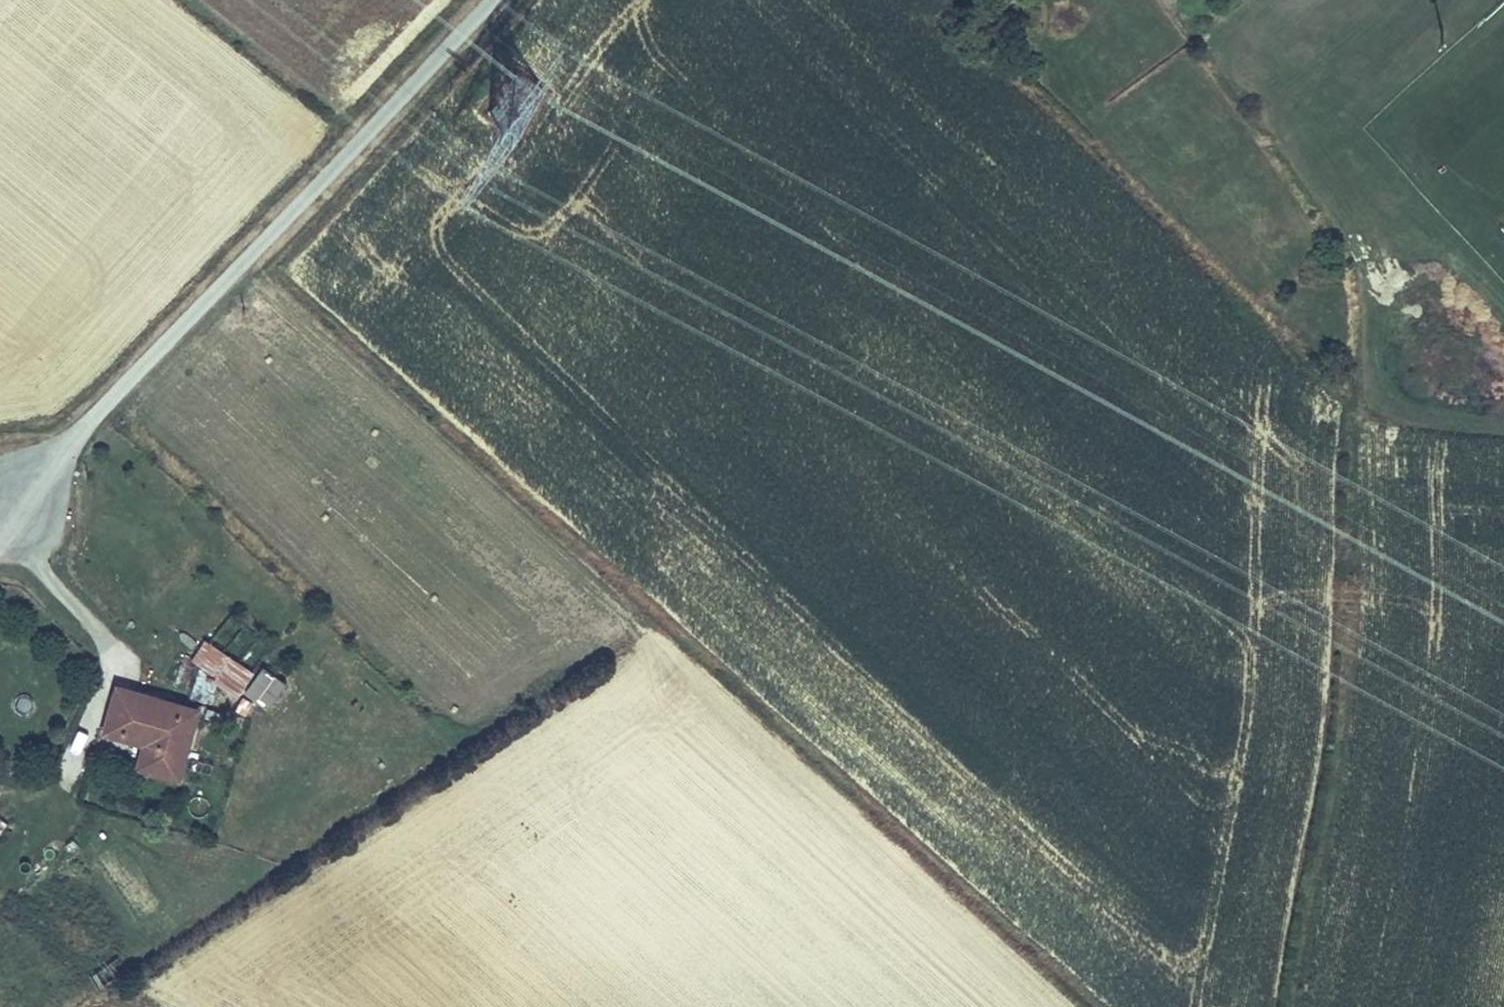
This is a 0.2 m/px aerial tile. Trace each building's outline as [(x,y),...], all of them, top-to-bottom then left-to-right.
[(262,668),(245,694),(269,710),(286,684),(262,668)] [(208,703),(216,674),(198,669),(190,698),(208,703)] [(157,744),(150,769),(179,777),(198,708),(119,685),(107,730),(147,741),(157,744)] [(140,766),(150,769),(157,744),(147,741),(140,766)]
